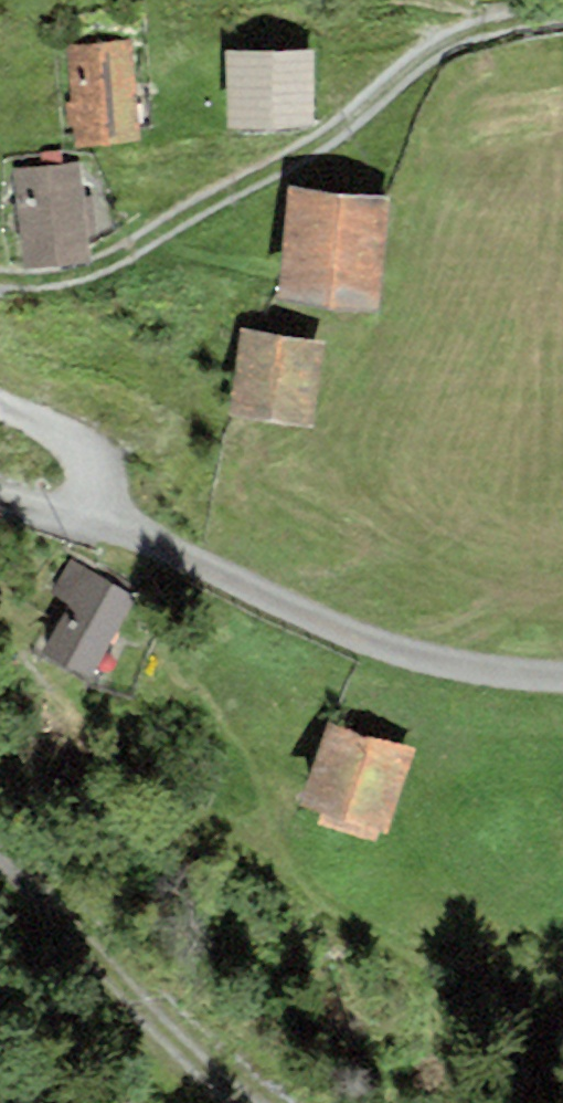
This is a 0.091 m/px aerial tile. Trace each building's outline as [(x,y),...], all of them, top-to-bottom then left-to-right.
[(138,144),(133,40),(67,43),(72,148),(138,144)] [(314,129),(315,53),(226,52),(225,128),(314,129)] [(85,264),(79,164),(14,167),(20,268),(85,264)] [(378,314),(391,196),(288,185),(276,304),(378,314)] [(315,428),(325,342),(240,332),(231,418),(315,428)] [(91,678),(136,596),(90,571),(71,560),(51,597),(70,607),(45,653),(91,678)] [(386,834),(415,748),(330,720),(302,806),(324,813),(319,826),(374,844),(378,831),(386,834)]
